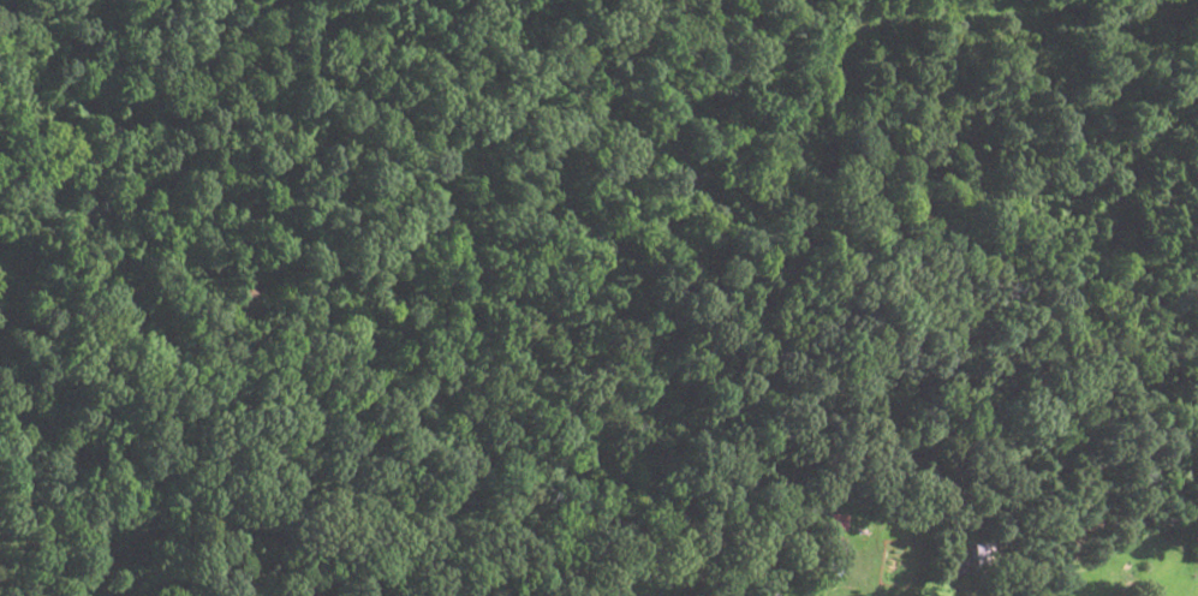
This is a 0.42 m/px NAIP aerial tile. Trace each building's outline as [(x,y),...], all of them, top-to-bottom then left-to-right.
[(842,532),(843,515),(825,513),(823,530),(842,532)] [(992,569),(992,544),(965,544),(965,569),(992,569)]
